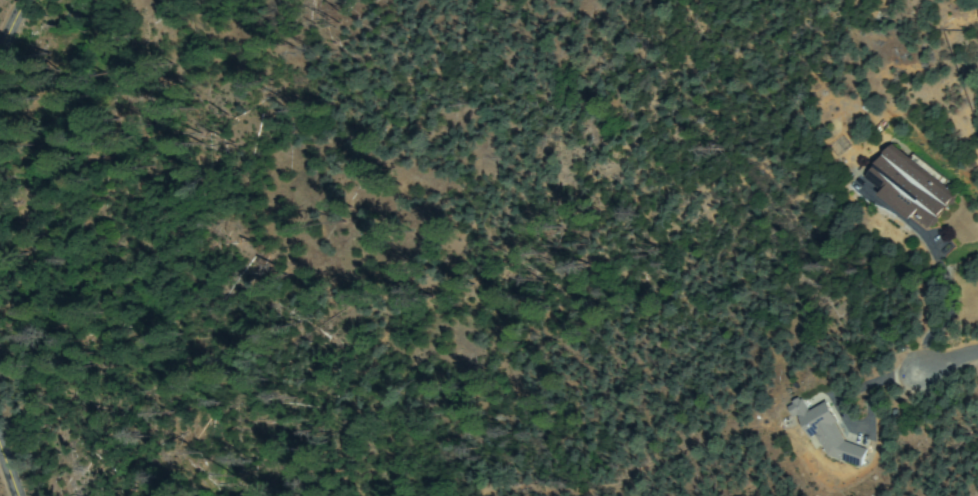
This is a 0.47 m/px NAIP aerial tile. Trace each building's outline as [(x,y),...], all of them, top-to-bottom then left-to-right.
[(955,195),(934,228),(884,195),(887,190),(867,177),(871,171),(874,173),(891,146),(941,178),(938,184),(955,195)] [(858,444),(868,455),(854,468),(844,456),(838,461),(791,407),(799,400),(811,414),(822,404),(838,422),(833,427),(852,449),(858,444)]
